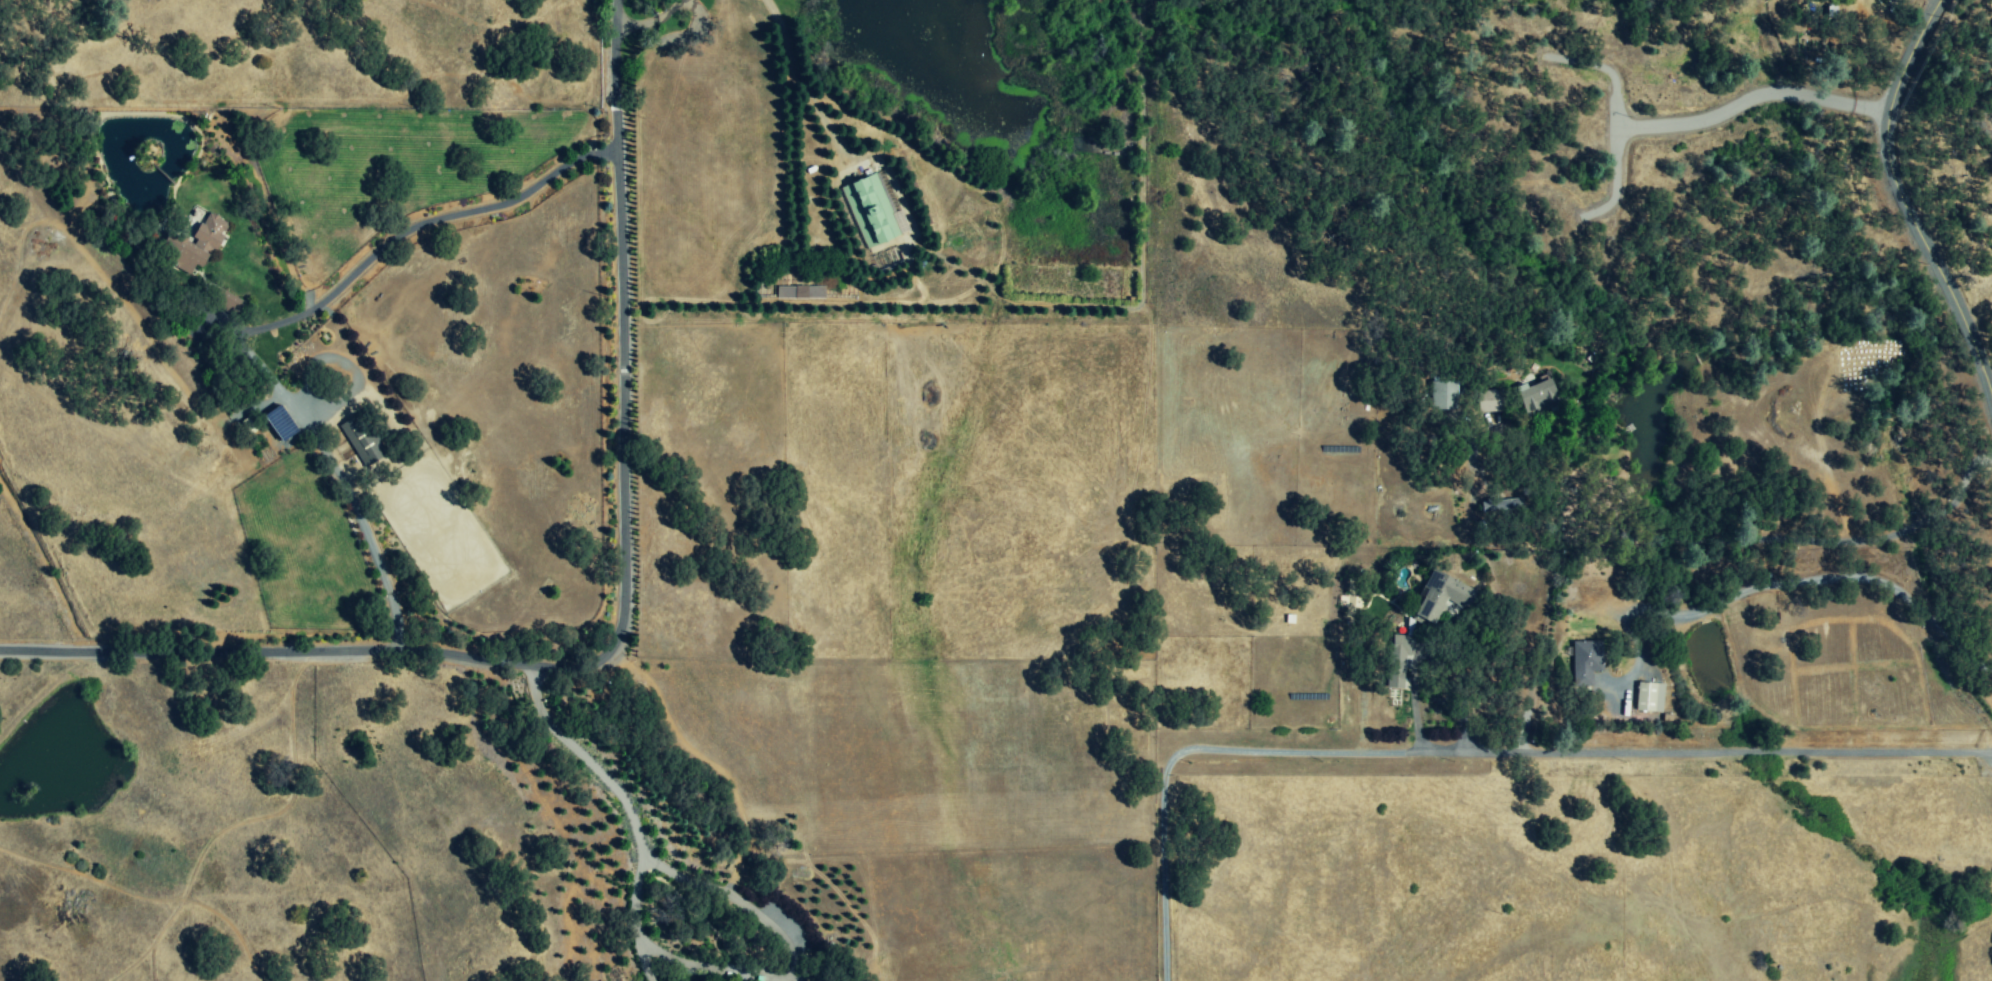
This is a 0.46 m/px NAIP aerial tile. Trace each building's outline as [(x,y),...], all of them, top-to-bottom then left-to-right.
[(864,249),(893,239),(892,236),(903,231),(901,227),(905,226),(902,218),(894,221),(877,173),(841,186),(864,249)] [(173,266),(188,276),(195,264),(201,268),(228,224),(209,211),(189,243),(179,238),(173,248),(181,253),(173,266)] [(776,285),(776,298),(824,299),(824,286),(776,285)] [(1527,416),(1560,403),(1550,378),(1517,390),(1527,416)] [(1456,409),(1456,395),(1461,395),(1462,382),(1434,381),(1433,409),(1456,409)] [(1503,412),(1503,390),(1483,390),(1482,412),(1503,412)] [(297,431),(280,404),(263,416),(281,442),(297,431)] [(372,430),(361,437),(351,418),(338,425),(356,456),(354,457),(361,469),(387,454),(372,430)] [(1491,512),(1491,519),(1523,516),(1521,498),(1481,502),(1482,512),(1491,512)] [(1477,592),(1432,569),(1423,588),(1427,590),(1412,620),(1422,625),(1425,620),(1434,625),(1446,601),(1457,606),(1459,602),(1469,607),(1477,592)] [(1403,687),(1405,655),(1413,656),(1413,636),(1389,635),(1387,687),(1403,687)] [(1572,642),(1572,684),(1592,684),(1592,672),(1602,672),(1602,641),(1572,642)] [(1635,711),(1662,712),(1663,684),(1636,683),(1635,711)]
